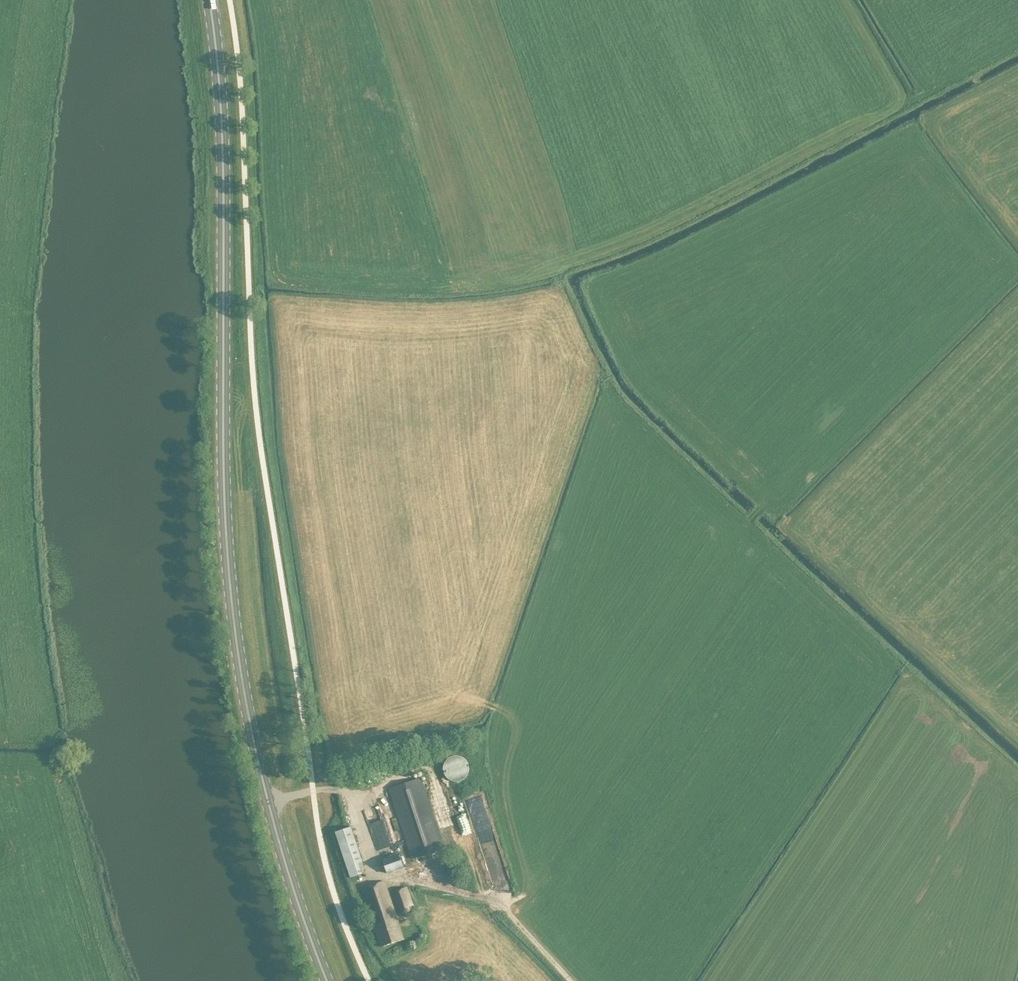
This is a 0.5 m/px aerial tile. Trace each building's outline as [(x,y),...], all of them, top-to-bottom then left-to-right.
[(442,769),(444,774),(448,777),(452,779),(457,779),(461,777),(465,774),(467,769),(468,763),(465,758),(461,754),(455,753),(450,754),(446,756),(443,760),(442,765),(442,769)] [(419,777),(388,787),(411,857),(442,847),(419,777)] [(482,796),(471,799),(486,863),(498,861),(482,796)] [(350,825),(334,830),(346,866),(358,862),(361,861),(350,825)] [(381,856),(394,853),(392,845),(379,848),(381,856)] [(398,852),(380,858),(385,872),(403,866),(398,852)] [(346,866),(349,876),(361,872),(358,862),(346,866)] [(493,881),(496,896),(510,893),(507,878),(493,881)] [(360,887),(380,945),(402,938),(383,880),(360,887)] [(406,886),(390,891),(397,912),(413,907),(406,886)]
